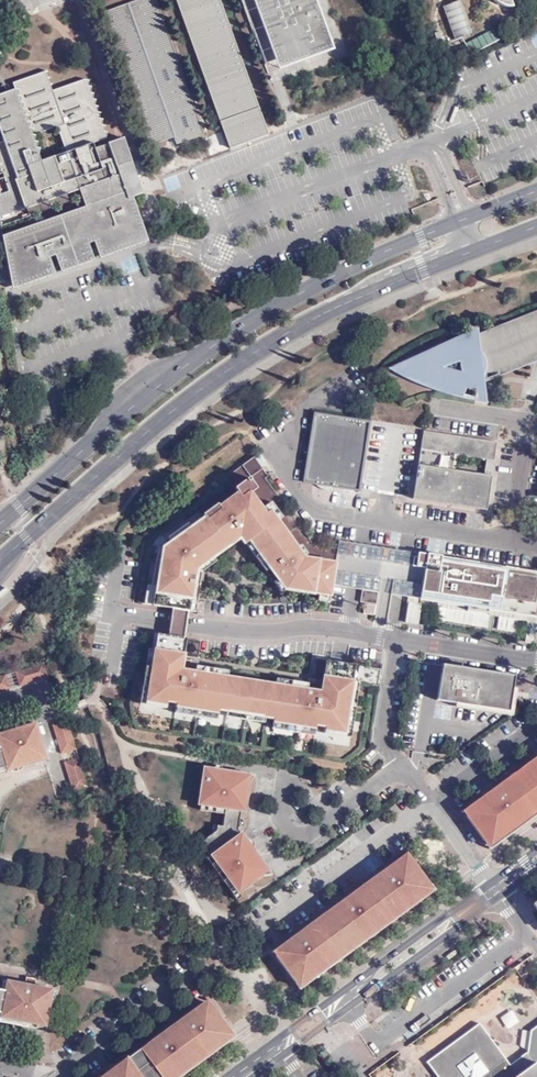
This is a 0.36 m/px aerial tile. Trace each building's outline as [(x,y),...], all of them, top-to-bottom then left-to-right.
[(204,134),(157,0),(138,0),(102,12),(149,146),(174,137),(177,144),(204,134)] [(269,135),(220,0),(176,0),(230,149),(269,135)] [(312,0),(240,0),(267,71),(330,48),(312,0)] [(470,33),(459,1),(442,7),(453,39),(470,33)] [(465,43),(471,55),(499,40),(494,29),(465,43)] [(95,240),(100,258),(148,240),(142,222),(133,199),(144,194),(132,162),(124,139),(95,150),(92,142),(104,138),(106,132),(103,131),(104,126),(100,125),(102,119),(98,118),(100,113),(96,112),(97,106),(93,106),(95,99),(90,99),(92,93),(88,91),(90,87),(87,85),(88,81),(85,79),(53,91),(46,71),(11,83),(14,89),(0,94),(0,131),(3,141),(0,142),(0,174),(3,173),(8,190),(0,192),(0,215),(53,196),(59,215),(2,235),(9,272),(12,288),(56,273),(50,257),(55,255),(61,271),(94,259),(89,242),(95,240)] [(208,148),(211,154),(227,148),(220,131),(216,133),(219,143),(208,148)] [(498,327),(498,331),(479,333),(479,341),(474,341),(474,336),(464,337),(464,335),(453,339),(424,352),(397,368),(462,392),(465,385),(466,386),(477,385),(476,381),(482,380),(481,370),(488,370),(534,358),(532,353),(536,351),(536,312),(498,327)] [(358,486),(369,416),(353,413),(315,407),(304,476),(335,481),(358,486)] [(496,439),(422,427),(413,495),(487,506),(491,474),(483,472),(451,468),(453,451),(485,456),(493,458),(496,439)] [(491,474),(493,458),(485,456),(483,472),(491,474)] [(258,487),(250,476),(236,486),(238,490),(239,491),(247,486),(251,491),(253,490),(258,487)] [(334,488),(334,484),(335,481),(304,476),(304,479),(334,488)] [(162,548),(154,605),(174,608),(190,610),(191,610),(195,584),(202,585),(204,571),(202,571),(218,560),(214,555),(242,535),(247,542),(252,538),(272,567),(267,571),(275,581),(280,578),(287,587),(321,593),(321,595),(320,600),(332,602),(334,583),(337,562),(306,557),(298,546),(279,519),(272,508),(267,511),(264,506),(253,490),(251,491),(247,486),(239,491),(238,490),(219,504),(222,508),(208,519),(204,515),(190,526),(171,540),(163,546),(162,548)] [(272,500),(264,506),(267,511),(272,508),(279,519),(283,516),(272,500)] [(217,501),(202,512),(204,515),(208,519),(222,508),(219,504),(217,501)] [(188,523),(169,537),(171,540),(190,526),(188,523)] [(340,541),(337,562),(334,583),(364,588),(379,590),(407,595),(420,597),(425,571),(411,568),(413,553),(340,541)] [(307,552),(301,544),(298,546),(306,557),(307,552)] [(162,548),(159,548),(153,585),(149,585),(146,604),(154,605),(162,548)] [(413,553),(411,568),(425,571),(420,597),(407,595),(403,624),(535,642),(536,625),(536,574),(413,553)] [(364,588),(362,601),(367,601),(365,612),(376,614),(379,590),(364,588)] [(190,610),(174,608),(173,622),(171,635),(186,638),(188,623),(190,610)] [(171,635),(164,634),(162,650),(158,650),(155,668),(158,669),(157,679),(153,678),(151,689),(149,699),(169,702),(170,698),(179,700),(178,703),(318,724),(318,721),(328,722),(327,726),(347,729),(348,719),(350,708),(347,707),(348,698),(352,699),(354,680),(351,679),(353,663),(329,660),(326,680),(318,679),(317,681),(311,680),(310,682),(309,689),(278,684),(230,677),(199,672),(200,665),(200,663),(193,662),(194,660),(186,659),(189,638),(186,638),(171,635)] [(152,649),(147,677),(153,678),(157,679),(158,669),(155,668),(158,650),(152,649)] [(15,672),(20,685),(44,677),(40,664),(15,672)] [(230,677),(231,670),(200,665),(199,672),(230,677)] [(510,711),(515,676),(443,665),(438,700),(510,711)] [(20,685),(15,672),(0,677),(0,692),(20,685)] [(310,682),(279,678),(278,684),(309,689),(310,682)] [(359,681),(354,680),(352,699),(348,698),(347,707),(350,708),(355,709),(359,681)] [(151,689),(145,688),(142,704),(168,708),(169,702),(149,699),(151,689)] [(355,720),(348,719),(347,729),(327,726),(326,732),(352,736),(355,720)] [(67,722),(63,723),(51,727),(59,754),(76,749),(67,722)] [(5,767),(6,771),(43,760),(46,759),(35,724),(0,734),(0,769),(5,767)] [(62,762),(71,789),(87,784),(78,758),(62,762)] [(484,838),(510,821),(511,824),(527,812),(525,808),(536,800),(536,763),(502,788),(498,783),(490,789),(494,795),(487,800),(467,814),(484,838)] [(216,771),(209,769),(204,804),(204,806),(228,810),(227,817),(226,828),(217,827),(215,835),(206,842),(214,853),(243,893),(256,884),(254,881),(261,876),(264,879),(273,877),(255,850),(251,853),(245,846),(250,843),(241,831),(242,829),(242,819),(246,794),(247,786),(253,784),(258,777),(227,773),(226,779),(215,777),(216,771)] [(225,772),(216,771),(215,777),(226,779),(227,773),(225,772)] [(487,800),(494,795),(490,789),(483,795),(487,800)] [(536,805),(536,800),(525,808),(527,812),(536,805)] [(536,810),(536,805),(527,812),(511,824),(510,821),(484,838),(489,845),(536,810)] [(203,813),(227,817),(228,810),(204,806),(203,813)] [(255,850),(250,843),(245,846),(251,853),(255,850)] [(322,858),(326,865),(338,857),(334,850),(322,858)] [(214,853),(207,855),(238,897),(243,893),(214,853)] [(292,949),(279,959),(298,985),(431,884),(414,860),(401,869),(394,875),(389,869),(382,875),(385,880),(353,904),(349,899),(336,909),(339,915),(306,939),(302,934),(294,940),(298,945),(292,949)] [(401,869),(397,864),(389,869),(394,875),(401,869)] [(254,881),(256,884),(258,886),(266,880),(264,879),(261,876),(254,881)] [(437,892),(431,884),(298,985),(303,991),(437,892)] [(294,940),(289,943),(292,949),(298,945),(294,940)] [(45,1024),(52,988),(35,986),(36,979),(26,977),(26,984),(9,981),(6,991),(0,990),(0,1013),(3,1014),(3,1018),(43,1025),(45,1024)] [(232,1032),(214,1005),(201,1015),(194,1020),(188,1014),(181,1020),(185,1025),(167,1039),(162,1033),(156,1038),(160,1044),(153,1049),(135,1063),(120,1075),(116,1076),(169,1076),(232,1032)] [(201,1015),(195,1009),(188,1014),(194,1020),(201,1015)] [(500,1018),(507,1030),(519,1022),(511,1010),(500,1018)] [(38,1029),(0,1022),(0,1030),(15,1033),(29,1035),(38,1029)] [(533,1031),(530,1054),(513,1066),(483,1024),(429,1063),(439,1076),(536,1076),(536,1028),(533,1031)] [(46,1031),(38,1029),(29,1035),(43,1037),(46,1031)] [(237,1039),(232,1032),(169,1076),(184,1076),(237,1039)] [(160,1044),(156,1038),(149,1043),(153,1049),(160,1044)] [(130,1057),(116,1067),(120,1075),(135,1063),(130,1057)]
